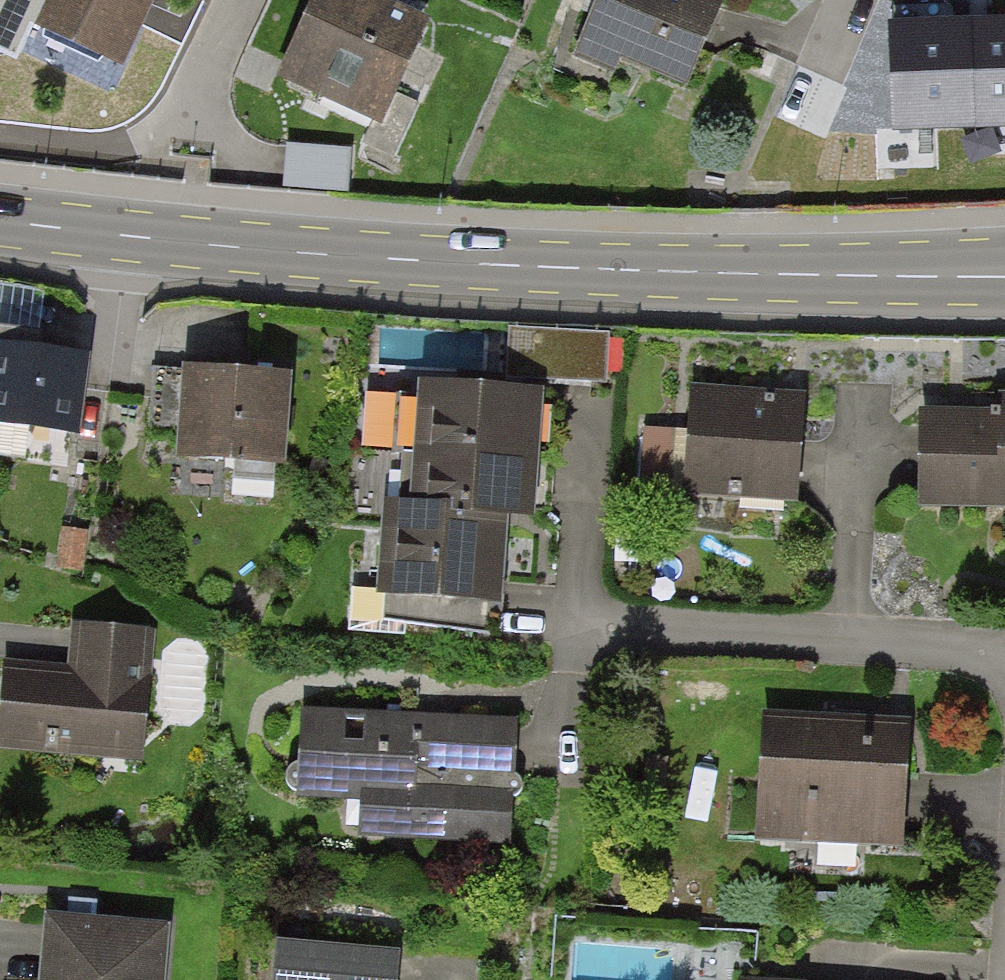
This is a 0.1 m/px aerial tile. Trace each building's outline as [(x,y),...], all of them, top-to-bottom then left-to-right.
[(27,42),(36,24),(118,62),(148,0),(0,0),(0,30),(27,42)] [(376,0),(307,0),(270,76),(371,125),(421,21),(376,0)] [(714,0),(588,0),(564,54),(613,75),(621,57),(689,87),(726,6),(714,0)] [(881,2),(884,130),(963,128),(964,154),(1004,153),(1004,19),(951,20),(950,1),(881,2)] [(284,146),(281,191),(348,196),(351,151),(284,146)] [(512,328),(511,377),(612,378),(613,329),(512,328)] [(66,429),(75,364),(0,353),(0,420),(66,429)] [(170,455),(269,463),(276,379),(177,371),(170,455)] [(518,515),(526,397),(408,388),(399,507),(379,505),(372,594),(484,602),(491,513),(518,515)] [(683,490),(782,497),(789,401),(690,394),(683,490)] [(1004,500),(1004,400),(993,400),(994,417),(909,418),(909,501),(1004,500)] [(148,635),(72,626),(66,679),(4,672),(0,706),(0,744),(134,759),(148,635)] [(512,719),(301,713),(299,793),(352,794),(350,839),(508,844),(509,799),(407,795),(408,765),(510,768),(512,719)] [(753,840),(892,847),(897,724),(759,718),(753,840)] [(160,932),(41,921),(35,979),(155,979),(160,932)] [(393,958),(274,947),(271,979),(391,979),(393,958)]
